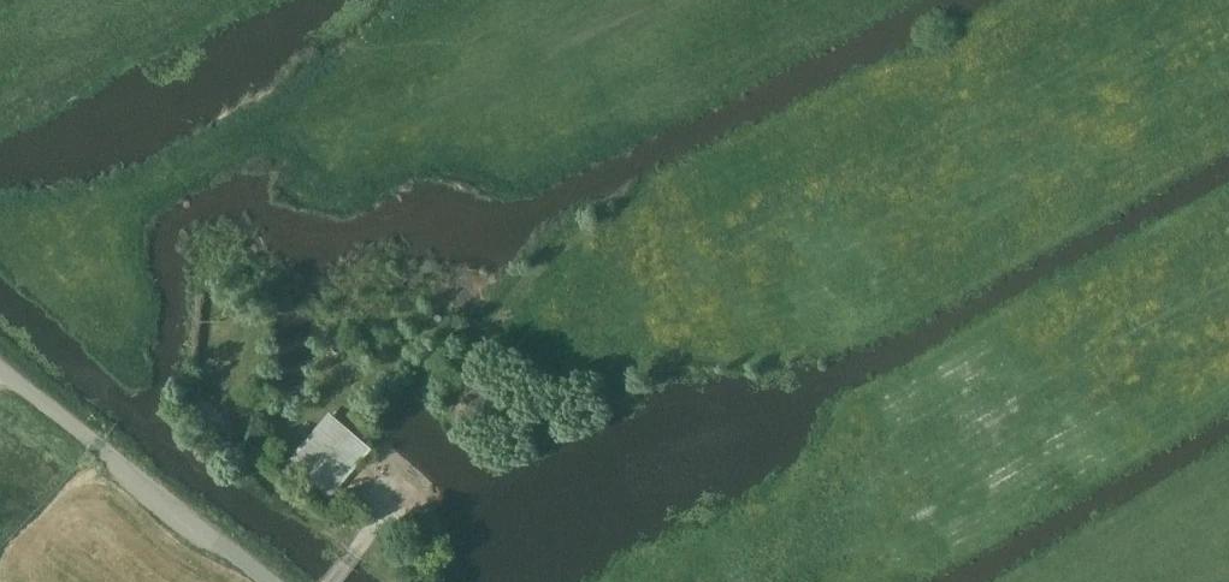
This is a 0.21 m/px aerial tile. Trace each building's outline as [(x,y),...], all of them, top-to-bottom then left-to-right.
[(329,415),(288,462),(327,496),(361,454),(367,446),(365,445),(329,415)]
